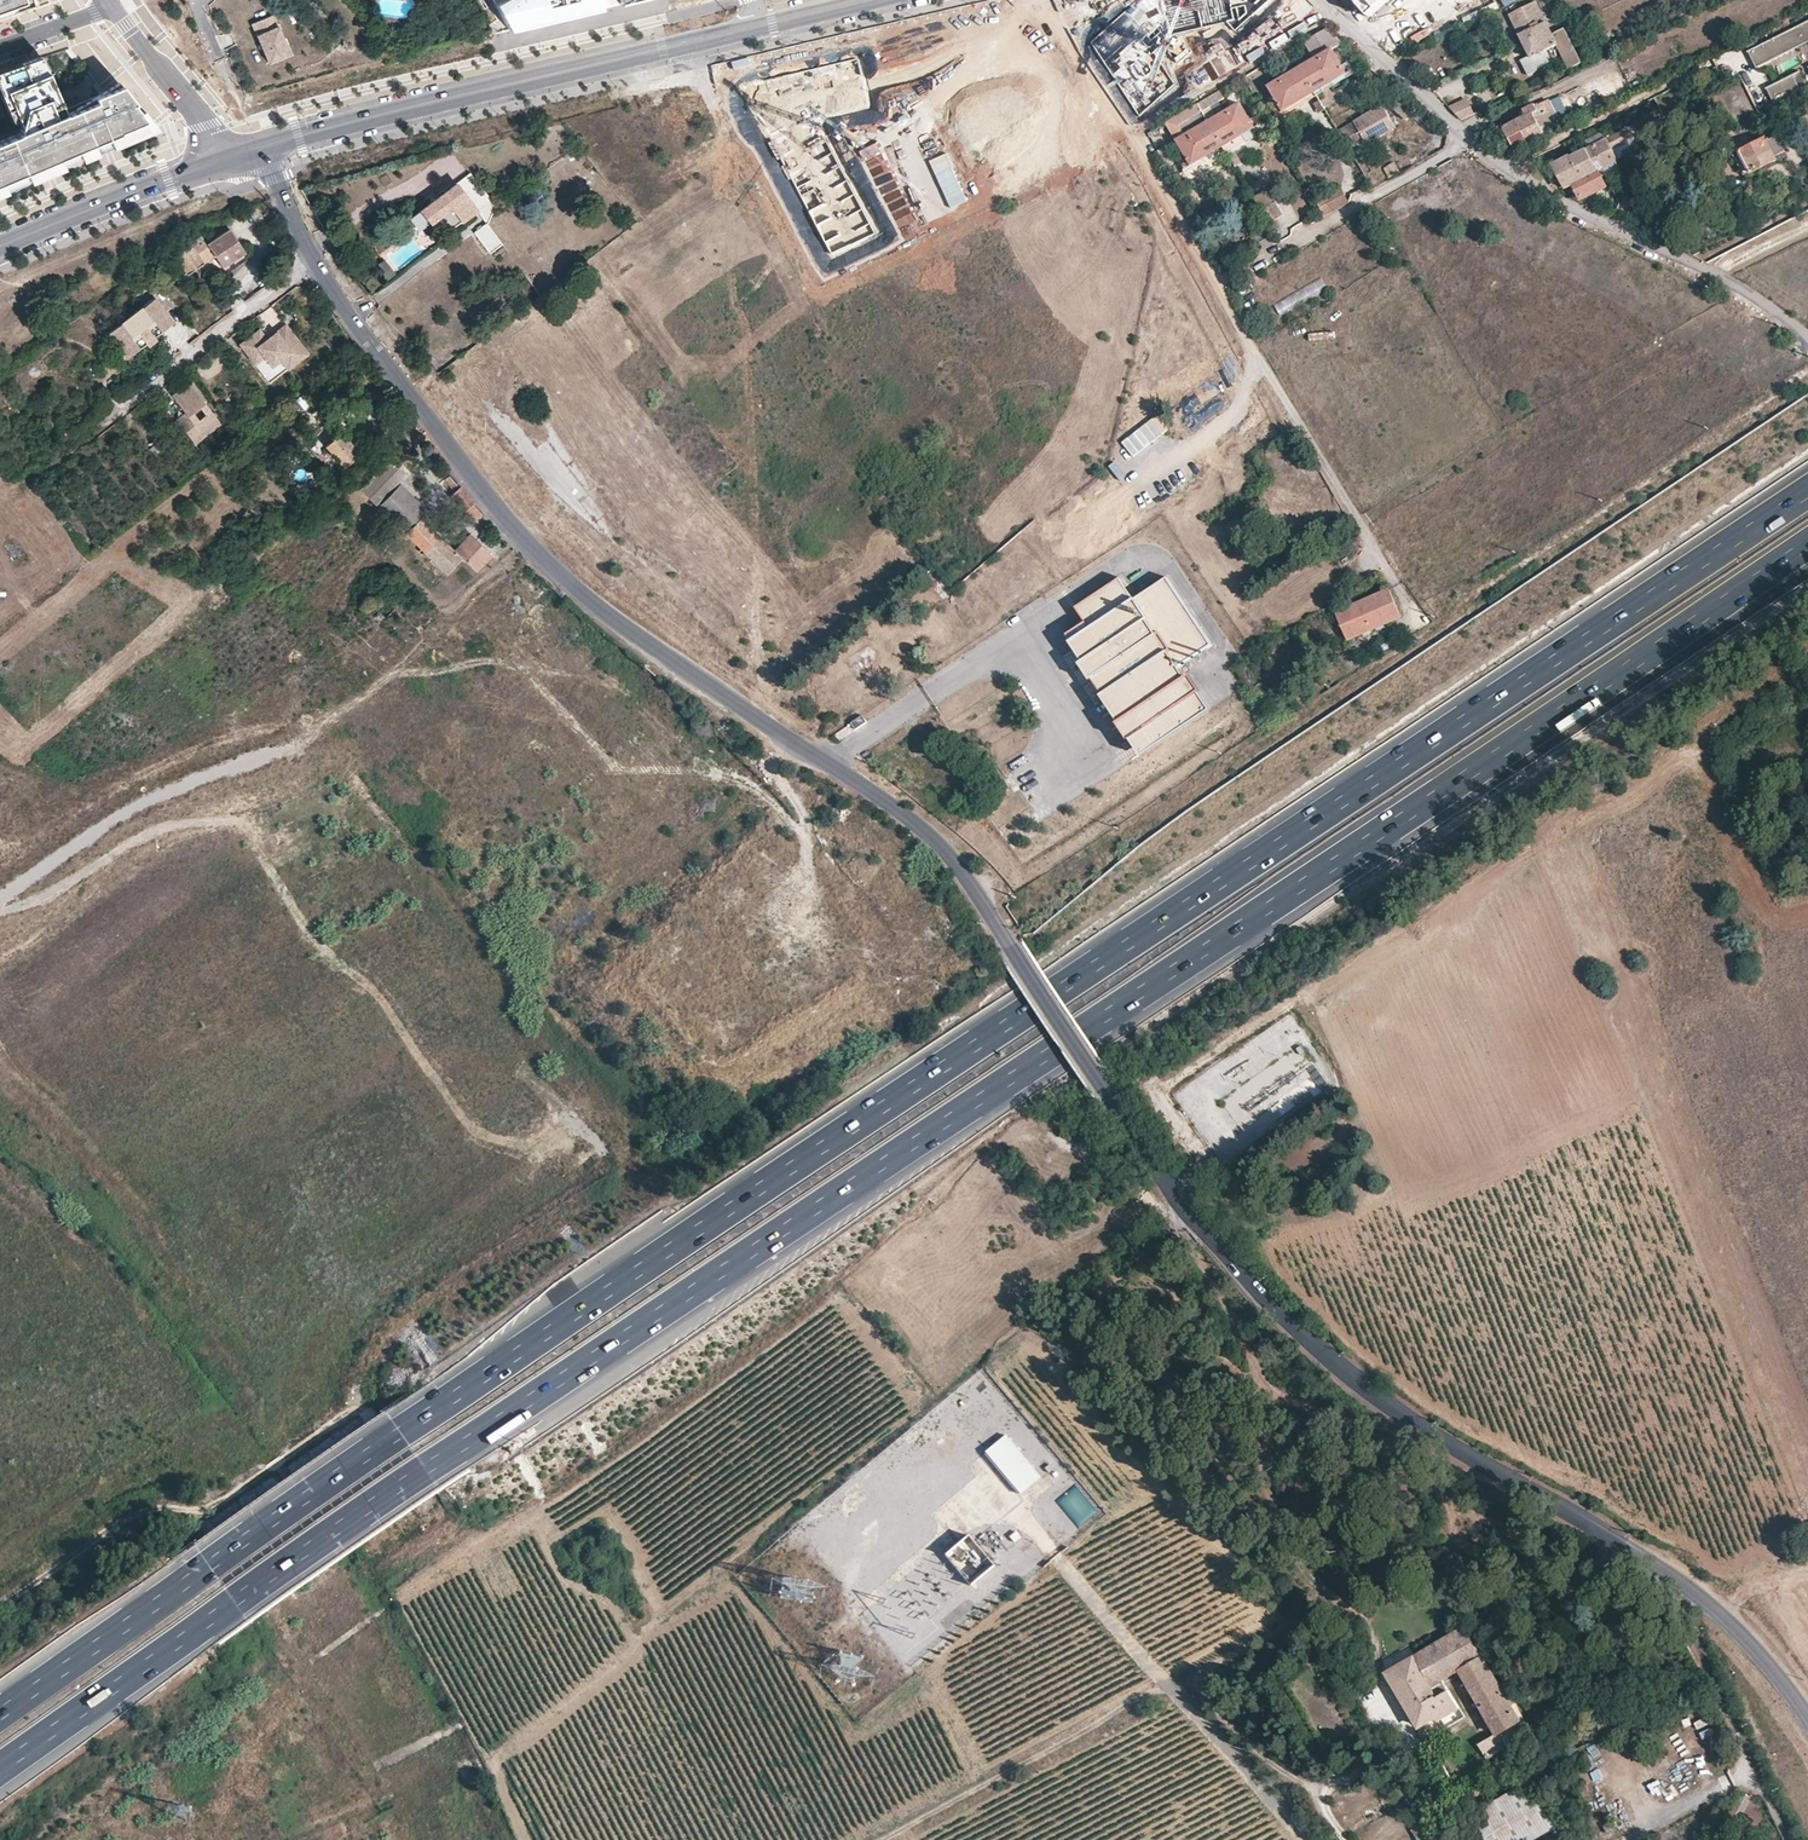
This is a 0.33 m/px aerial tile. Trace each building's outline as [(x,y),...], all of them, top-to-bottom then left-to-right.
[(33,8),(30,0),(0,0),(0,19),(33,8)] [(502,27),(510,26),(584,10),(595,7),(594,0),(488,0),(502,27)] [(1091,42),(1138,115),(1173,82),(1153,53),(1175,33),(1225,22),(1234,31),(1265,0),(1137,0),(1091,42)] [(1378,12),(1393,0),(1365,0),(1378,12)] [(1554,36),(1553,33),(1536,1),(1509,14),(1523,43),(1525,46),(1526,49),(1554,36)] [(272,13),(251,22),(267,61),(288,53),(272,13)] [(1748,50),(1757,68),(1807,43),(1807,21),(1748,50)] [(1396,28),(1401,45),(1416,41),(1411,24),(1396,28)] [(1342,42),(1325,27),(1301,41),(1300,42),(1311,60),(1300,67),(1315,91),(1346,72),(1332,48),(1342,42)] [(1554,36),(1526,49),(1531,58),(1556,45),(1568,69),(1581,63),(1573,46),(1564,28),(1553,33),(1554,36)] [(1296,61),(1289,48),(1282,52),(1290,64),(1296,61)] [(52,170),(111,146),(153,129),(136,107),(123,88),(103,96),(95,99),(99,104),(71,115),(45,57),(0,73),(0,93),(18,137),(0,144),(0,191),(52,170)] [(872,107),(857,58),(740,85),(828,252),(874,233),(816,119),(872,107)] [(1268,86),(1283,111),(1315,91),(1300,67),(1268,86)] [(1645,85),(1639,68),(1625,73),(1631,90),(1645,85)] [(1798,72),(1793,75),(1800,90),(1805,87),(1798,72)] [(1793,75),(1766,88),(1773,103),(1800,90),(1793,75)] [(1448,135),(1383,78),(1373,90),(1407,120),(1410,116),(1436,139),(1442,143),(1448,135)] [(1613,81),(1597,88),(1602,100),(1619,92),(1613,81)] [(1203,112),(1224,98),(1220,90),(1198,103),(1203,112)] [(1564,113),(1557,98),(1546,103),(1554,118),(1564,113)] [(1469,99),(1450,108),(1464,121),(1476,115),(1469,99)] [(1540,128),(1555,120),(1554,118),(1546,103),(1545,101),(1535,106),(1534,104),(1523,110),(1526,116),(1503,128),(1515,150),(1539,137),(1543,135),(1540,128)] [(1180,126),(1203,112),(1198,103),(1166,121),(1191,165),(1223,146),(1209,121),(1186,135),(1180,126)] [(1241,103),(1209,121),(1223,146),(1242,135),(1254,127),(1241,103)] [(1395,127),(1382,104),(1353,121),(1365,143),(1395,127)] [(1784,120),(1795,115),(1791,107),(1780,112),(1784,120)] [(1633,123),(1606,137),(1610,145),(1637,131),(1633,123)] [(1245,141),(1242,135),(1223,146),(1227,152),(1245,141)] [(1738,150),(1751,175),(1788,157),(1778,136),(1769,140),(1767,136),(1738,150)] [(1606,137),(1574,153),(1585,176),(1597,170),(1607,165),(1614,161),(1618,160),(1610,145),(1606,137)] [(1751,175),(1738,150),(1733,152),(1746,178),(1751,175)] [(1241,161),(1236,152),(1229,156),(1234,165),(1241,161)] [(1574,153),(1553,164),(1564,186),(1573,182),(1585,176),(1574,153)] [(1373,184),(1414,167),(1410,156),(1368,173),(1373,184)] [(1607,165),(1597,170),(1600,175),(1617,166),(1614,161),(1607,165)] [(1585,176),(1573,182),(1580,197),(1605,185),(1600,175),(1597,170),(1585,176)] [(475,209),(456,184),(409,219),(418,232),(452,207),(462,220),(475,209)] [(1268,190),(1254,198),(1267,222),(1282,213),(1268,190)] [(1328,201),(1324,194),(1315,198),(1320,206),(1328,201)] [(1333,210),(1328,201),(1320,206),(1325,214),(1333,210)] [(489,254),(502,244),(486,222),(473,231),(489,254)] [(201,242),(199,238),(172,253),(183,274),(213,257),(218,266),(243,253),(228,227),(201,242)] [(395,273),(384,259),(375,266),(386,280),(395,273)] [(264,336),(258,327),(237,342),(266,384),(309,354),(285,321),(264,336)] [(189,381),(169,395),(182,413),(172,420),(191,445),(220,424),(189,381)] [(342,468),(360,452),(339,430),(322,446),(342,468)] [(1389,588),(1382,576),(1370,581),(1377,593),(1389,588)] [(1120,578),(1077,607),(1084,618),(1086,622),(1080,626),(1068,634),(1072,640),(1071,641),(1145,752),(1208,710),(1180,667),(1213,645),(1168,577),(1135,599),(1120,578)] [(1389,588),(1377,593),(1335,611),(1348,639),(1401,616),(1389,588)] [(867,722),(863,715),(851,723),(856,730),(867,722)] [(846,805),(840,813),(851,822),(858,814),(846,805)] [(828,860),(818,867),(822,873),(832,867),(828,860)] [(830,890),(822,894),(826,903),(835,899),(830,890)] [(798,967),(811,959),(804,949),(792,956),(798,967)] [(748,994),(734,1002),(743,1018),(757,1010),(748,994)] [(741,1019),(726,1020),(727,1035),(742,1034),(741,1019)] [(1305,1051),(1299,1044),(1296,1047),(1301,1054),(1305,1051)] [(1040,1477),(1005,1435),(985,1452),(1020,1494),(1040,1477)] [(1080,1527),(1098,1511),(1074,1485),(1056,1502),(1080,1527)] [(971,1534),(946,1553),(973,1588),(998,1569),(971,1534)] [(1444,1682),(1460,1673),(1458,1670),(1483,1656),(1464,1625),(1384,1672),(1418,1728),(1437,1717),(1440,1721),(1459,1708),(1444,1682)] [(1522,1720),(1483,1656),(1458,1670),(1460,1673),(1496,1735),(1522,1720)] [(1693,1784),(1700,1781),(1688,1762),(1682,1765),(1693,1784)] [(1534,1778),(1471,1815),(1485,1839),(1531,1839),(1560,1823),(1534,1778)] [(1623,1811),(1637,1803),(1633,1797),(1625,1801),(1620,1794),(1614,1798),(1618,1805),(1619,1804),(1623,1811)] [(1607,1834),(1616,1829),(1612,1820),(1602,1825),(1607,1834)]
